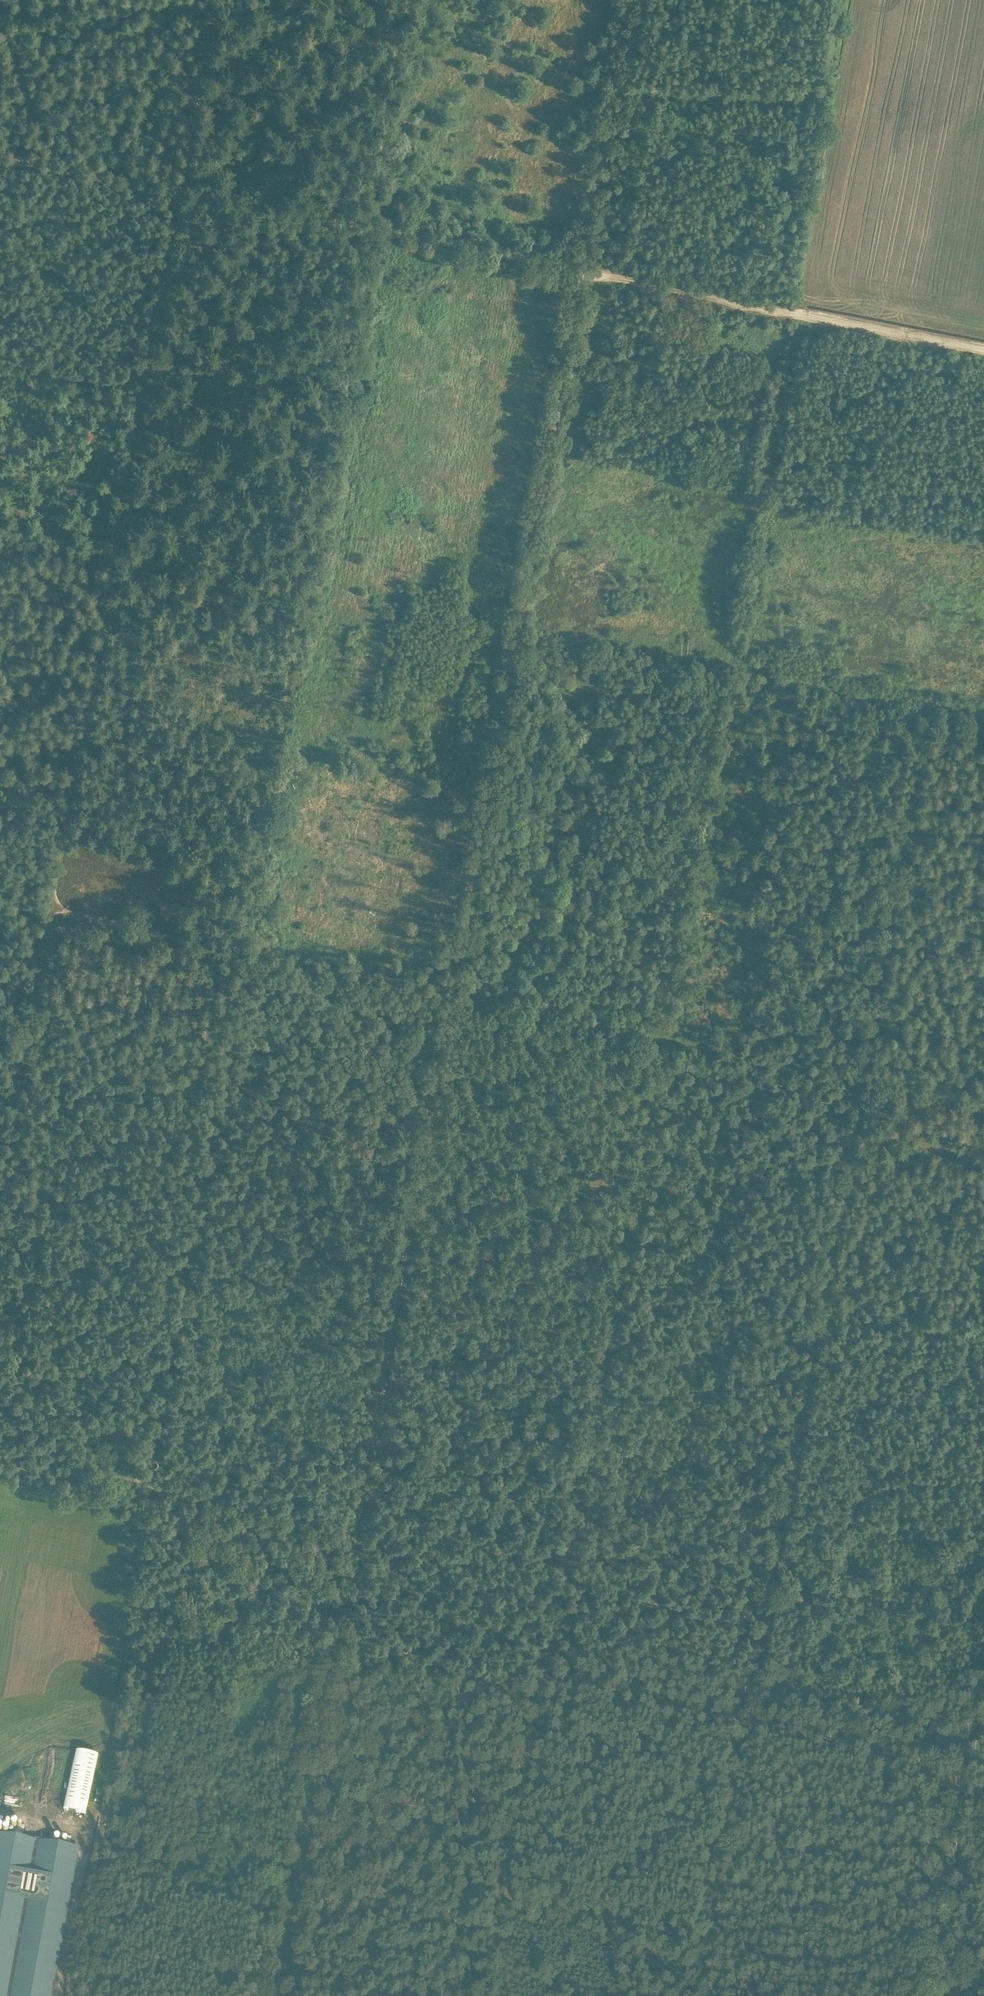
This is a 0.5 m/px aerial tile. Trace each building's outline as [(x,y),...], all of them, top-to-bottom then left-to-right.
[(79,1851),(0,1836),(0,1995),(52,1995),(79,1851)]
